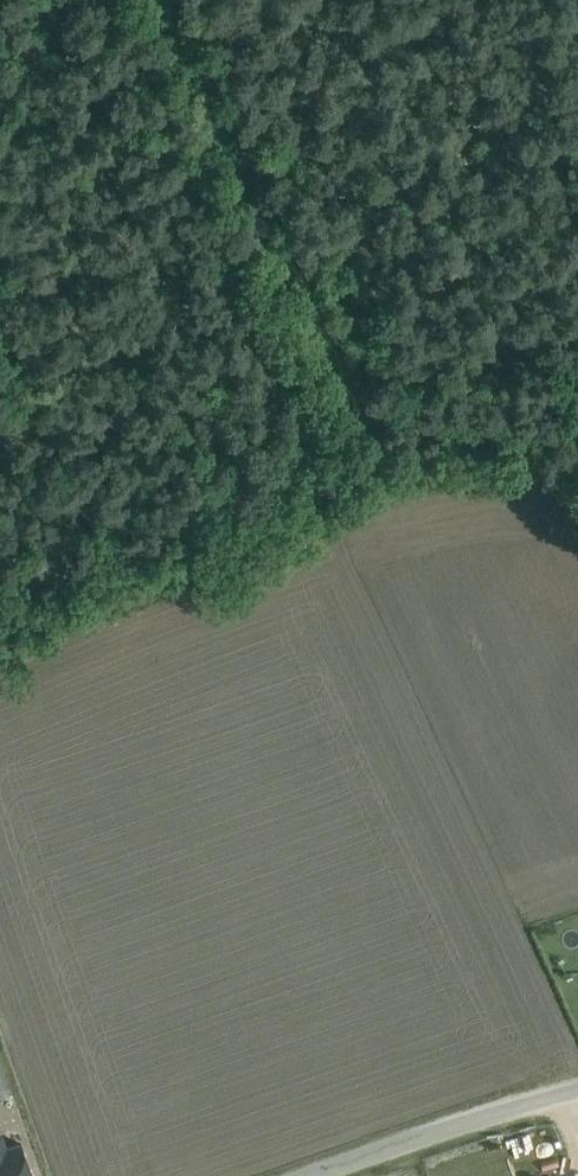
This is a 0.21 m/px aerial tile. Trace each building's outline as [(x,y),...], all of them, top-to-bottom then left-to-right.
[(21,1143),(6,1149),(1,1135),(0,1136),(0,1175),(33,1175),(21,1143)]
